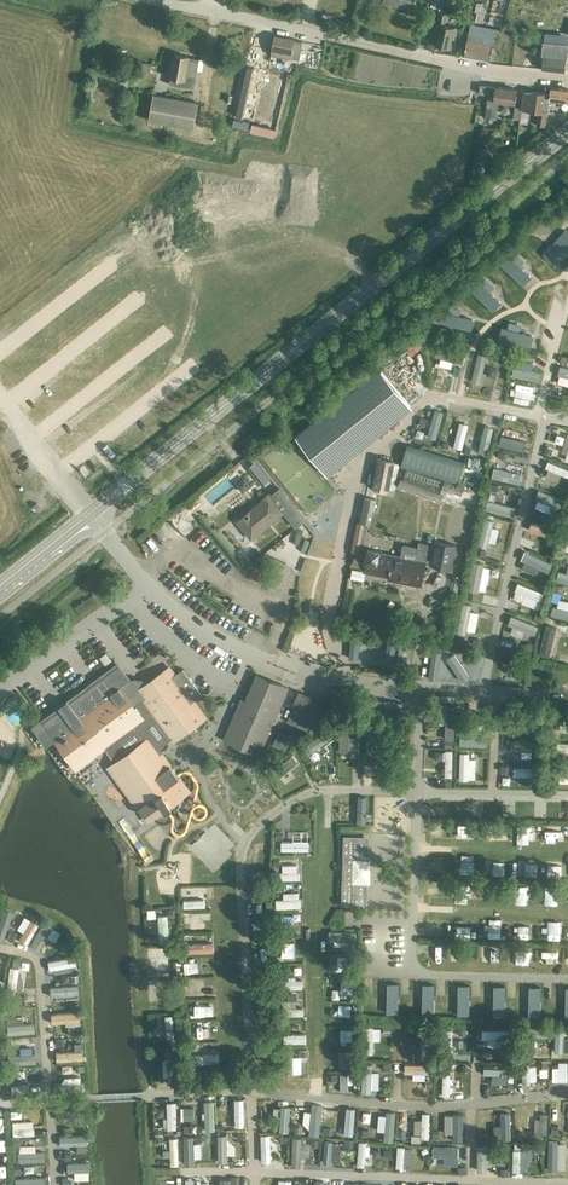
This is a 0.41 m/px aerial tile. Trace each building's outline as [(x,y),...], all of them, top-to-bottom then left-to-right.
[(438,23),(435,32),(438,33),(436,43),(441,44),(443,48),(446,48),(449,46),(451,46),(453,37),(455,37),(457,27),(445,24),(447,14),(441,13),(438,23)] [(464,55),(490,60),(496,28),(471,23),(467,42),(464,55)] [(296,38),(276,35),(273,54),(300,58),(303,41),(296,40),(296,38)] [(543,69),(566,71),(567,49),(567,44),(567,43),(567,42),(545,40),(544,54),(543,69)] [(170,77),(169,84),(194,89),(195,81),(200,59),(189,57),(175,54),(170,77)] [(150,72),(151,64),(143,62),(142,70),(150,72)] [(249,65),(246,77),(261,82),(265,70),(249,65)] [(517,88),(481,84),(480,93),(489,94),(487,117),(497,118),(499,100),(516,102),(517,88)] [(94,86),(89,85),(85,109),(90,110),(94,86)] [(545,92),(543,109),(549,109),(550,99),(558,99),(558,102),(564,103),(564,100),(567,101),(567,89),(551,87),(551,93),(545,92)] [(543,109),(545,92),(531,90),(531,91),(524,90),(522,111),(529,112),(530,110),(539,111),(537,126),(544,127),(546,111),(548,112),(549,109),(543,109)] [(153,94),(149,120),(194,129),(199,103),(153,94)] [(552,261),(563,244),(553,238),(542,255),(552,261)] [(517,283),(525,274),(503,253),(495,262),(517,283)] [(474,279),(466,287),(487,309),(495,301),(474,279)] [(467,329),(470,318),(439,310),(436,320),(467,329)] [(513,340),(513,341),(527,344),(529,334),(499,328),(497,337),(513,340)] [(416,335),(405,344),(413,354),(424,345),(416,335)] [(434,364),(452,365),(453,350),(435,349),(434,364)] [(467,379),(477,382),(484,354),(475,352),(467,379)] [(388,368),(398,383),(420,368),(411,353),(388,368)] [(511,376),(520,378),(525,357),(516,355),(511,376)] [(559,355),(557,361),(566,363),(567,357),(559,355)] [(567,378),(567,366),(556,363),(553,374),(567,378)] [(379,367),(295,435),(327,475),(411,407),(379,367)] [(507,383),(505,396),(511,397),(513,385),(507,383)] [(554,404),(557,389),(548,387),(545,402),(554,404)] [(454,420),(451,447),(461,448),(463,421),(454,420)] [(475,451),(483,453),(490,428),(481,426),(475,451)] [(504,427),(500,443),(521,449),(525,433),(504,427)] [(542,429),(541,442),(549,443),(551,430),(542,429)] [(564,450),(562,458),(567,459),(567,432),(564,431),(560,449),(564,450)] [(551,440),(560,443),(562,435),(554,432),(551,440)] [(473,444),(474,437),(465,436),(465,444),(473,444)] [(459,483),(465,462),(423,449),(408,444),(401,466),(459,483)] [(546,446),(543,453),(551,455),(553,449),(546,446)] [(379,458),(373,487),(388,490),(394,461),(379,458)] [(557,470),(559,463),(545,459),(543,466),(557,470)] [(250,466),(252,468),(254,470),(259,466),(256,461),(255,462),(254,462),(253,464),(250,466)] [(493,466),(492,477),(517,480),(518,470),(493,466)] [(407,469),(403,480),(440,492),(444,481),(407,469)] [(536,475),(535,483),(549,486),(551,477),(536,475)] [(400,480),(398,487),(441,502),(444,495),(418,486),(409,483),(400,480)] [(445,480),(442,489),(462,495),(465,486),(445,480)] [(238,520),(237,521),(251,539),(277,518),(284,512),(296,528),(306,520),(280,487),(270,494),(270,493),(263,499),(247,513),(246,512),(239,518),(237,519),(238,520)] [(559,490),(561,496),(567,493),(567,490),(567,487),(559,490)] [(442,489),(441,492),(444,494),(443,498),(459,503),(451,542),(463,544),(468,545),(471,529),(476,505),(478,495),(464,492),(462,496),(442,489)] [(363,496),(357,521),(364,523),(370,498),(363,496)] [(482,515),(477,543),(486,545),(491,516),(482,515)] [(529,519),(526,529),(545,534),(548,525),(529,519)] [(352,546),(351,552),(355,553),(358,553),(364,523),(357,522),(352,546)] [(174,525),(159,531),(163,542),(178,537),(174,525)] [(368,560),(366,571),(367,571),(372,572),(374,564),(390,568),(390,570),(389,578),(404,581),(404,577),(409,578),(409,579),(421,582),(422,582),(425,563),(452,568),(456,545),(435,541),(435,545),(419,542),(418,548),(413,547),(403,545),(401,557),(393,556),(379,553),(379,551),(369,549),(366,560),(368,560)] [(549,547),(545,556),(551,558),(554,550),(549,547)] [(477,548),(475,554),(484,557),(486,551),(477,548)] [(355,553),(352,565),(360,567),(363,554),(358,553),(355,553)] [(520,555),(517,563),(539,572),(542,564),(520,555)] [(560,557),(558,564),(565,566),(567,559),(560,557)] [(485,582),(485,574),(480,573),(481,562),(472,560),(468,588),(476,589),(477,581),(485,582)] [(559,569),(557,579),(567,581),(567,563),(565,571),(559,569)] [(173,570),(177,578),(187,573),(183,565),(173,570)] [(349,577),(350,577),(365,580),(367,571),(352,568),(350,577),(349,577)] [(509,597),(519,601),(522,594),(538,600),(541,591),(515,581),(509,597)] [(354,607),(356,585),(348,584),(347,607),(354,607)] [(554,585),(552,592),(554,593),(560,595),(562,587),(554,585)] [(554,593),(552,602),(559,604),(561,595),(560,595),(554,593)] [(548,615),(567,618),(567,609),(550,605),(548,615)] [(456,629),(473,631),(475,608),(458,606),(456,629)] [(537,612),(534,619),(540,621),(542,614),(537,612)] [(505,628),(515,632),(517,625),(532,631),(536,622),(511,613),(505,628)] [(340,648),(365,637),(361,630),(337,640),(340,648)] [(543,633),(539,649),(547,651),(551,635),(543,633)] [(363,640),(353,644),(357,655),(368,651),(370,656),(397,648),(394,639),(380,643),(379,639),(364,643),(363,640)] [(445,655),(451,657),(453,652),(433,645),(424,672),(438,677),(445,655)] [(456,650),(445,676),(454,680),(465,653),(456,650)] [(470,650),(461,679),(470,682),(479,654),(470,650)] [(47,717),(42,721),(54,738),(60,735),(64,740),(81,764),(91,756),(103,748),(104,747),(107,750),(108,752),(112,758),(113,759),(116,762),(109,767),(112,771),(117,778),(139,807),(138,807),(145,816),(145,815),(145,816),(148,820),(155,816),(161,811),(171,803),(178,798),(189,791),(185,786),(179,778),(179,777),(177,774),(170,765),(167,760),(162,754),(162,753),(164,749),(165,748),(169,741),(170,741),(171,739),(173,741),(179,737),(185,732),(189,738),(197,732),(196,729),(194,726),(198,723),(205,718),(205,717),(196,704),(193,701),(202,694),(194,682),(184,668),(180,671),(174,675),(168,667),(161,673),(149,681),(145,685),(145,684),(141,681),(136,680),(131,682),(130,680),(119,666),(47,717)] [(257,674),(229,740),(260,754),(288,687),(257,674)] [(376,687),(375,696),(389,698),(390,690),(376,687)] [(320,711),(323,705),(310,699),(311,697),(300,692),(295,703),(297,704),(291,719),(289,723),(302,728),(308,713),(318,717),(320,711)] [(0,715),(0,726),(13,716),(8,709),(0,715)] [(442,738),(450,738),(452,712),(444,711),(442,738)] [(559,732),(567,733),(567,718),(560,718),(559,732)] [(373,724),(364,723),(362,751),(372,751),(373,724)] [(531,739),(531,726),(521,726),(521,739),(531,739)] [(337,749),(354,749),(354,728),(337,728),(337,749)] [(481,745),(482,737),(477,737),(477,730),(459,729),(458,744),(481,745)] [(309,750),(330,737),(326,731),(305,744),(309,750)] [(444,741),(444,748),(455,749),(455,741),(444,741)] [(561,754),(567,753),(567,742),(560,743),(561,754)] [(517,750),(517,756),(527,756),(528,745),(508,744),(507,749),(517,750)] [(473,778),(473,753),(456,752),(456,778),(473,778)] [(95,755),(96,766),(106,765),(105,753),(95,755)] [(265,768),(272,779),(297,765),(291,754),(265,768)] [(85,766),(88,775),(96,773),(93,763),(85,766)] [(500,776),(500,781),(529,781),(529,765),(511,765),(511,775),(500,776)] [(557,767),(556,781),(567,781),(567,767),(557,767)] [(70,779),(77,775),(72,768),(66,772),(70,779)] [(82,783),(87,792),(99,785),(93,776),(82,783)] [(105,782),(98,789),(117,807),(124,800),(105,782)] [(358,798),(336,799),(336,820),(348,819),(348,813),(359,813),(358,798)] [(195,811),(204,812),(205,803),(195,802),(195,811)] [(425,839),(439,840),(440,820),(426,819),(425,839)] [(543,844),(553,845),(554,824),(544,823),(543,844)] [(206,829),(224,847),(228,842),(210,824),(206,829)] [(510,841),(518,842),(520,826),(513,825),(510,841)] [(482,827),(481,839),(492,839),(493,828),(482,827)] [(149,851),(158,843),(146,830),(137,837),(149,851)] [(306,850),(307,832),(290,831),(290,839),(279,839),(278,849),(306,850)] [(370,871),(371,859),(368,859),(366,859),(366,852),(367,839),(358,839),(344,839),(342,902),(347,902),(365,903),(365,894),(366,883),(370,883),(370,871)] [(187,851),(195,852),(196,844),(188,844),(187,851)] [(257,846),(254,863),(262,864),(264,847),(257,846)] [(201,853),(181,854),(181,862),(201,862),(201,853)] [(279,878),(296,877),(296,862),(279,862),(279,878)] [(196,884),(204,883),(201,868),(194,869),(196,884)] [(157,873),(144,873),(144,885),(157,884),(157,873)] [(423,885),(422,897),(432,897),(432,885),(423,885)] [(450,887),(448,895),(460,897),(461,889),(450,887)] [(208,898),(199,899),(200,909),(208,908),(208,898)] [(155,909),(147,909),(147,918),(155,918),(155,909)] [(6,938),(15,941),(24,913),(15,910),(6,938)] [(36,917),(34,922),(40,925),(42,920),(36,917)] [(457,930),(470,931),(470,919),(458,919),(457,930)] [(529,929),(529,921),(520,922),(520,929),(529,929)] [(167,922),(158,922),(158,941),(167,941),(167,922)] [(253,936),(262,936),(262,922),(253,922),(253,936)] [(342,939),(343,930),(327,929),(326,938),(342,939)] [(212,940),(183,941),(184,951),(212,950),(212,940)] [(424,955),(435,955),(435,942),(424,943),(424,955)] [(148,946),(147,957),(176,957),(176,946),(148,946)] [(528,963),(529,946),(520,946),(519,962),(528,963)] [(537,946),(537,960),(546,960),(546,946),(537,946)] [(286,951),(286,959),(301,958),(300,950),(286,951)] [(47,968),(74,963),(72,954),(45,959),(47,968)] [(334,962),(327,962),(327,969),(346,969),(346,956),(334,956),(334,962)] [(182,961),(174,961),(174,969),(183,969),(182,961)] [(186,972),(207,972),(207,963),(186,963),(186,972)] [(344,990),(349,990),(349,977),(328,976),(328,988),(337,988),(337,998),(344,999),(344,990)] [(286,987),(301,986),(301,977),(286,978),(286,987)] [(188,993),(201,993),(201,980),(188,979),(188,993)] [(152,996),(166,997),(167,981),(153,980),(152,996)] [(48,993),(75,993),(75,983),(47,984),(48,993)] [(384,983),(383,1010),(393,1011),(395,983),(384,983)] [(430,985),(420,985),(420,1011),(430,1011),(430,985)] [(455,1016),(467,1016),(468,986),(457,985),(455,1016)] [(501,1000),(501,986),(493,986),(493,1000),(501,1000)] [(529,987),(528,1016),(539,1017),(540,987),(529,987)] [(286,990),(287,1013),(302,1013),(302,1005),(295,1005),(295,990),(286,990)] [(208,1001),(193,1002),(194,1015),(209,1014),(208,1001)] [(216,1011),(227,1007),(225,1001),(214,1006),(216,1011)] [(354,1010),(354,1001),(330,1001),(330,1010),(354,1010)] [(65,1025),(65,1033),(74,1032),(74,1024),(65,1025)] [(371,1039),(378,1039),(378,1024),(364,1024),(364,1051),(372,1051),(371,1039)] [(330,1026),(330,1035),(349,1035),(349,1025),(330,1026)] [(197,1037),(213,1036),(212,1029),(205,1029),(205,1026),(196,1026),(197,1037)] [(480,1028),(480,1037),(501,1037),(501,1027),(480,1028)] [(420,1030),(419,1057),(428,1057),(429,1030),(420,1030)] [(305,1040),(305,1031),(288,1031),(288,1040),(305,1040)] [(32,1044),(18,1044),(18,1061),(32,1061),(32,1044)] [(54,1049),(54,1059),(81,1058),(81,1048),(54,1049)] [(339,1060),(347,1060),(347,1050),(339,1050),(339,1060)] [(170,1056),(161,1056),(161,1077),(170,1077),(170,1056)] [(521,1062),(522,1078),(535,1078),(534,1062),(521,1062)] [(363,1064),(361,1087),(375,1088),(376,1065),(363,1064)] [(482,1064),(481,1072),(511,1074),(511,1065),(482,1064)] [(9,1070),(7,1077),(14,1079),(16,1071),(9,1070)] [(450,1071),(440,1071),(441,1093),(450,1093),(450,1071)] [(423,1086),(424,1078),(416,1078),(416,1086),(423,1086)] [(232,1097),(233,1125),(242,1125),(242,1096),(232,1097)] [(166,1128),(175,1128),(175,1099),(165,1099),(166,1128)] [(203,1128),(212,1128),(212,1100),(203,1100),(203,1128)] [(309,1101),(307,1131),(320,1132),(321,1102),(309,1101)] [(278,1104),(277,1129),(288,1130),(289,1105),(278,1104)] [(193,1107),(184,1107),(184,1120),(194,1120),(193,1107)] [(24,1116),(23,1108),(9,1110),(10,1118),(24,1116)] [(353,1109),(340,1108),(339,1127),(352,1128),(353,1109)] [(510,1124),(510,1108),(502,1108),(502,1124),(510,1124)] [(393,1137),(394,1110),(384,1109),(384,1121),(376,1120),(376,1136),(393,1137)] [(428,1136),(429,1110),(421,1110),(420,1117),(413,1116),(412,1138),(420,1139),(421,1135),(428,1136)] [(454,1110),(454,1123),(446,1123),(447,1139),(463,1139),(462,1110),(454,1110)] [(83,1122),(84,1112),(69,1111),(68,1121),(83,1122)] [(11,1131),(32,1131),(31,1119),(11,1119),(11,1131)] [(264,1121),(259,1127),(265,1132),(270,1126),(264,1121)] [(521,1129),(515,1134),(520,1140),(525,1136),(521,1129)] [(260,1160),(270,1159),(270,1132),(259,1133),(260,1160)] [(87,1133),(68,1133),(68,1147),(79,1147),(79,1138),(87,1138),(87,1133)] [(183,1133),(183,1163),(193,1163),(193,1133),(183,1133)] [(216,1133),(216,1157),(226,1157),(226,1152),(231,1152),(230,1133),(216,1133)] [(167,1135),(167,1163),(177,1163),(177,1134),(167,1135)] [(300,1152),(306,1152),(307,1138),(291,1137),(290,1161),(299,1162),(300,1152)] [(357,1139),(356,1164),(364,1164),(364,1139),(357,1139)] [(557,1148),(563,1149),(564,1140),(549,1139),(547,1168),(555,1169),(557,1148)] [(395,1165),(403,1165),(403,1161),(412,1161),(413,1145),(395,1144),(395,1165)] [(476,1144),(475,1167),(484,1168),(485,1144),(476,1144)] [(538,1144),(531,1147),(535,1154),(541,1151),(538,1144)] [(431,1145),(430,1168),(445,1169),(446,1159),(438,1159),(439,1145),(431,1145)] [(14,1160),(35,1159),(35,1147),(13,1147),(14,1160)] [(512,1147),(511,1169),(519,1169),(520,1147),(512,1147)] [(69,1174),(81,1173),(81,1160),(68,1161),(69,1174)] [(204,1176),(192,1175),(192,1184),(204,1184),(204,1176)] [(292,1177),(267,1176),(267,1184),(292,1184),(292,1177)]
